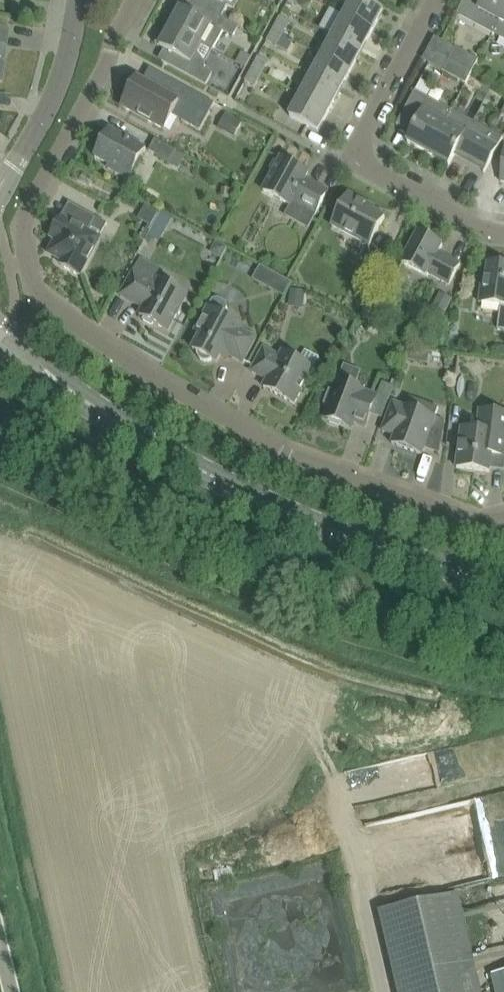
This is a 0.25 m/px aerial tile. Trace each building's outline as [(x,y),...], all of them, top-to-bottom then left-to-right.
[(208,9),(222,17),(228,5),(224,3),(225,0),(213,0),(208,9)] [(383,10),(365,0),(341,0),(350,5),(344,16),(372,31),(383,10)] [(493,34),(503,13),(503,0),(464,0),(456,15),(493,34)] [(177,5),(166,25),(201,44),(213,50),(224,30),(234,35),(239,26),(222,17),(208,9),(203,19),(185,10),(177,5)] [(493,34),(503,40),(503,13),(493,34)] [(333,36),(361,51),(372,31),(344,16),(333,36)] [(280,17),(273,29),(284,35),(290,22),(280,17)] [(162,61),(164,62),(206,85),(213,73),(204,69),(206,66),(196,53),(201,44),(166,25),(156,44),(168,51),(162,61)] [(277,47),(284,35),(273,29),(266,42),(277,47)] [(351,71),(361,51),(333,36),(323,56),(351,71)] [(479,60),(456,48),(450,60),(473,72),(479,60)] [(312,76),(340,91),(351,71),(323,56),(312,76)] [(258,57),(252,69),(262,74),(268,63),(258,57)] [(466,84),(473,72),(450,60),(443,71),(466,84)] [(255,86),(262,74),(252,69),(245,81),(255,86)] [(312,76),(301,96),(329,111),(340,91),(312,76)] [(200,130),(215,103),(167,77),(160,91),(138,80),(139,79),(138,78),(122,106),(164,129),(174,112),(184,117),(182,120),(200,130)] [(428,153),(452,110),(415,90),(397,125),(398,125),(399,123),(413,131),(407,142),(428,153)] [(318,131),(329,111),(301,96),(290,116),(318,131)] [(503,137),(452,110),(428,153),(449,165),(455,153),(485,169),(483,172),(484,172),(503,137)] [(226,113),(218,129),(234,137),(242,122),(226,113)] [(109,165),(108,168),(129,180),(146,148),(110,128),(95,157),(109,165)] [(155,139),(149,151),(170,162),(180,167),(186,156),(176,151),(155,139)] [(308,172),(282,157),(264,191),(290,205),(292,201),(316,214),(328,192),(312,183),(311,185),(303,181),(308,172)] [(375,208),(367,204),(349,194),(332,226),(369,246),(385,217),(373,211),(375,208)] [(159,213),(145,205),(141,211),(155,219),(159,213)] [(88,233),(96,217),(76,206),(67,221),(61,218),(51,236),(57,240),(56,243),(50,253),(60,259),(64,261),(61,265),(80,275),(81,273),(100,239),(88,233)] [(167,228),(173,217),(160,210),(155,221),(167,228)] [(418,232),(409,249),(401,262),(426,276),(428,273),(449,285),(460,264),(439,252),(443,245),(418,232)] [(221,258),(225,251),(227,247),(217,241),(210,252),(221,258)] [(488,262),(484,287),(481,287),(479,302),(500,305),(497,330),(503,331),(503,264),(488,262)] [(271,284),(274,274),(258,268),(254,279),(271,284)] [(134,270),(130,278),(120,295),(136,304),(137,302),(144,306),(140,315),(168,331),(188,294),(159,279),(157,283),(134,270)] [(284,296),(292,283),(278,275),(271,288),(284,296)] [(291,289),(289,306),(303,308),(306,291),(291,289)] [(443,316),(453,299),(440,292),(431,308),(435,311),(432,317),(431,316),(427,323),(437,328),(443,316)] [(209,308),(208,307),(205,313),(195,331),(201,334),(193,349),(217,362),(223,352),(243,363),(256,338),(236,327),(238,323),(224,316),(228,306),(227,302),(218,298),(214,299),(209,308)] [(267,380),(267,381),(264,387),(271,391),(295,404),(313,368),(282,352),(280,357),(264,348),(251,371),(267,380)] [(427,351),(411,348),(409,362),(426,364),(427,351)] [(330,390),(325,403),(330,405),(325,418),(345,425),(352,428),(355,422),(366,427),(371,414),(371,413),(378,395),(355,387),(339,381),(335,392),(330,390)] [(406,406),(393,402),(383,431),(395,435),(392,444),(397,445),(422,455),(436,417),(435,417),(439,407),(425,402),(421,412),(406,406)] [(496,412),(480,410),(477,430),(462,428),(457,467),(490,472),(492,454),(503,456),(503,413),(496,412)] [(435,810),(415,810),(416,835),(435,834),(435,810)] [(423,847),(431,889),(449,886),(441,844),(423,847)] [(458,892),(379,910),(398,991),(482,991),(458,892)] [(491,974),(495,991),(503,991),(503,971),(491,974)]
